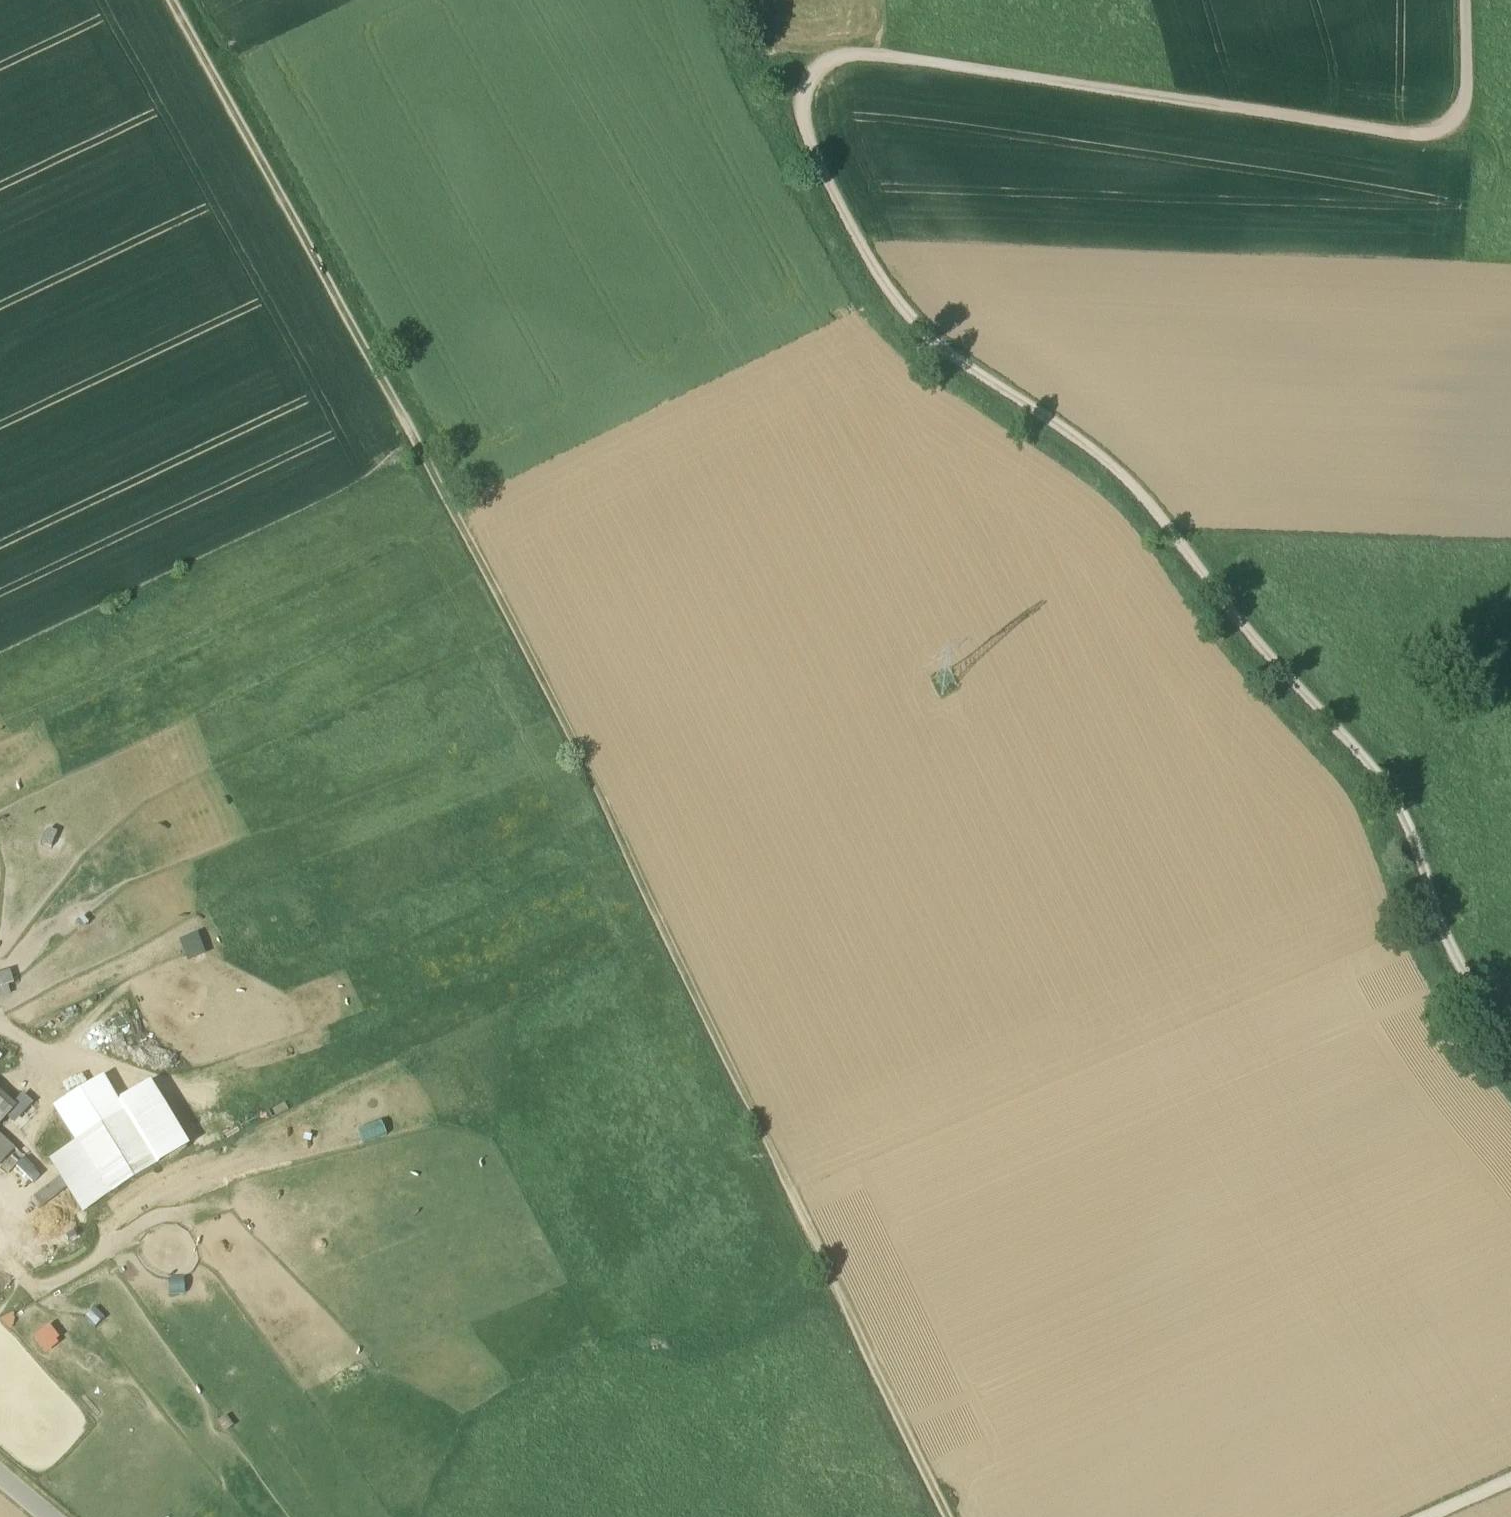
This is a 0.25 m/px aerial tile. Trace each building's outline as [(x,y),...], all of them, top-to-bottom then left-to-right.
[(200,934),(182,939),(188,960),(206,955),(200,934)] [(8,971),(0,973),(0,996),(14,992),(8,971)] [(79,1148),(125,1119),(116,1105),(100,1080),(54,1109),(79,1148)] [(125,1119),(156,1169),(188,1149),(148,1086),(116,1105),(125,1119)] [(10,1116),(0,1107),(0,1127),(10,1116)] [(79,1148),(53,1164),(84,1214),(156,1169),(125,1119),(79,1148)] [(45,1352),(62,1341),(51,1325),(35,1335),(45,1352)]
